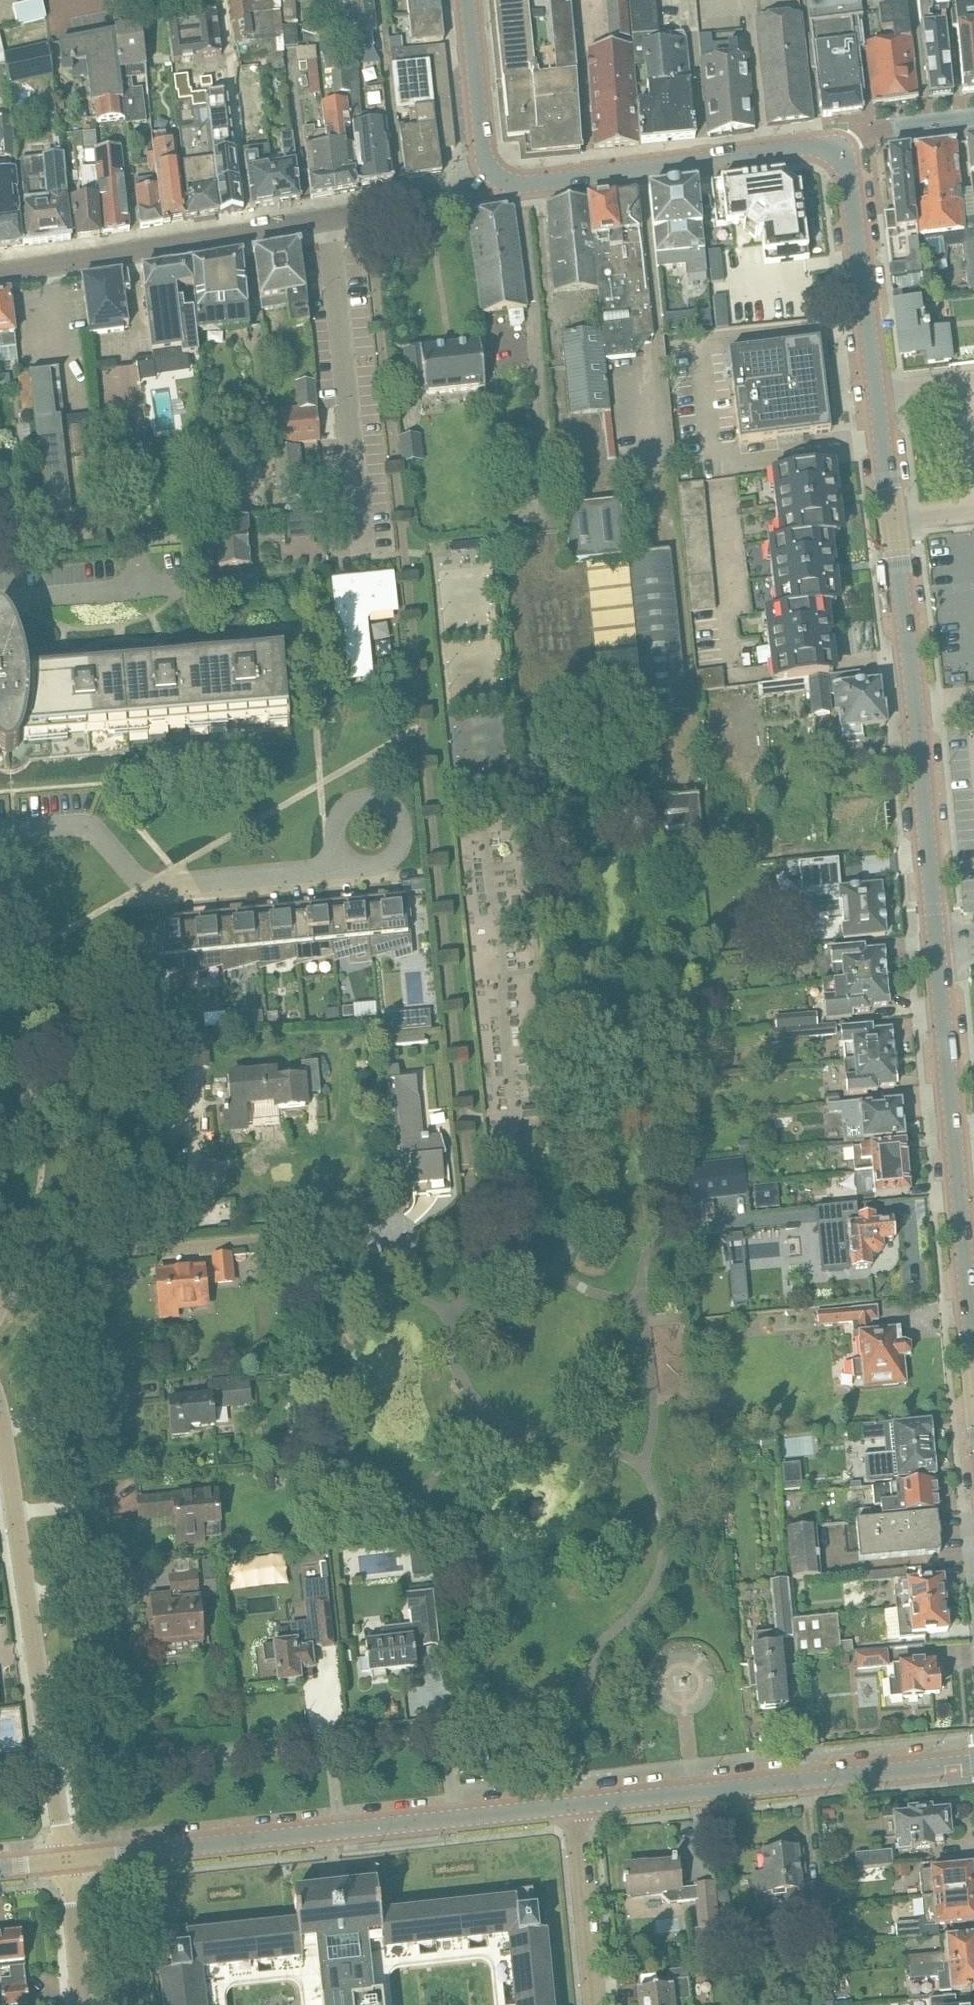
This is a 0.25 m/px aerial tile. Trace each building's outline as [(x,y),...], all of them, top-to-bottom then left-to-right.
[(17,25),(46,17),(42,0),(13,7),(17,25)] [(255,0),(230,0),(235,34),(258,31),(255,0)] [(281,30),(279,0),(255,0),(258,31),(281,30)] [(351,2),(353,24),(343,25),(344,34),(371,31),(376,30),(373,0),(371,0),(351,2)] [(441,14),(439,0),(407,0),(409,17),(441,14)] [(508,138),(524,137),(526,155),(581,151),(581,149),(580,131),(568,0),(493,0),(508,138)] [(625,0),(606,0),(610,39),(629,37),(625,0)] [(682,34),(660,39),(657,39),(653,0),(627,0),(632,45),(643,44),(649,102),(637,104),(641,143),(695,138),(685,39),(682,34)] [(821,116),(863,111),(862,104),(851,18),(863,17),(860,0),(807,0),(821,116)] [(919,22),(920,22),(929,99),(953,96),(945,24),(949,3),(948,0),(917,0),(919,22)] [(955,5),(954,5),(963,95),(973,93),(973,0),(955,0),(955,5)] [(297,1),(284,2),(283,25),(297,20),(297,1)] [(873,106),(918,100),(905,5),(878,9),(881,30),(891,28),(893,39),(865,43),(873,106)] [(216,12),(192,15),(192,17),(198,59),(219,56),(221,55),(216,12)] [(768,124),(813,119),(801,13),(756,18),(768,124)] [(441,14),(409,17),(412,44),(444,40),(441,14)] [(192,17),(168,21),(174,62),(198,59),(192,17)] [(156,27),(159,56),(171,54),(167,25),(156,27)] [(147,73),(146,54),(141,27),(115,32),(118,58),(123,101),(122,101),(124,120),(145,117),(140,74),(147,73)] [(372,40),(371,31),(344,34),(345,43),(372,40)] [(118,58),(115,32),(60,42),(63,73),(72,72),(71,64),(87,62),(92,104),(95,104),(97,123),(124,120),(122,101),(123,101),(118,58)] [(391,51),(403,50),(402,37),(389,38),(391,51)] [(729,56),(724,57),(730,118),(728,118),(729,123),(731,122),(732,127),(731,127),(731,133),(754,129),(748,55),(745,55),(744,42),(728,44),(729,56)] [(4,54),(5,62),(7,86),(53,76),(49,44),(4,54)] [(350,92),(349,84),(347,67),(345,51),(345,45),(322,48),(324,63),(331,63),(334,94),(350,92)] [(444,45),(403,50),(391,51),(397,113),(414,111),(416,122),(398,124),(406,179),(408,179),(408,178),(441,173),(438,147),(453,146),(454,148),(455,148),(444,45)] [(639,145),(638,125),(631,45),(589,49),(593,128),(594,148),(639,145)] [(317,60),(316,48),(295,49),(296,61),(306,61),(310,94),(321,92),(317,60)] [(373,48),(358,50),(359,64),(380,62),(373,48)] [(281,53),(265,56),(268,69),(283,66),(281,53)] [(730,118),(724,57),(701,59),(708,136),(731,133),(731,127),(732,127),(731,122),(729,123),(728,118),(730,118)] [(188,75),(174,76),(175,84),(188,82),(188,75)] [(211,77),(200,79),(201,88),(212,86),(211,77)] [(188,82),(175,84),(176,92),(178,91),(189,90),(189,89),(188,82)] [(357,83),(349,84),(350,92),(359,185),(376,183),(370,121),(358,123),(357,115),(361,114),(357,83)] [(189,90),(178,91),(179,100),(192,98),(192,94),(191,89),(189,89),(189,90)] [(370,121),(376,183),(393,181),(383,89),(366,90),(367,108),(375,107),(376,121),(370,121)] [(206,92),(199,93),(200,106),(207,105),(206,95),(206,92)] [(227,92),(206,95),(207,105),(210,125),(231,123),(227,92)] [(199,93),(192,94),(192,98),(193,107),(200,106),(199,93)] [(324,131),(334,194),(358,190),(352,145),(345,146),(343,126),(349,125),(346,101),(321,104),(324,131)] [(25,245),(24,244),(23,244),(19,200),(12,201),(11,189),(18,188),(16,169),(11,115),(0,116),(0,248),(25,245)] [(231,123),(210,125),(213,154),(235,151),(235,150),(234,150),(231,123)] [(207,126),(179,130),(187,201),(189,220),(218,215),(218,213),(207,126)] [(334,194),(324,131),(313,132),(313,126),(302,127),(311,198),(334,194)] [(270,167),(275,204),(300,200),(292,133),(279,135),(283,165),(270,167)] [(165,134),(152,136),(157,178),(162,224),(189,220),(187,201),(184,202),(176,141),(166,143),(165,134)] [(275,204),(270,167),(260,168),(256,140),(243,142),(251,208),(275,204)] [(910,148),(920,238),(923,263),(927,263),(945,260),(948,247),(962,245),(968,292),(973,291),(973,217),(964,218),(955,143),(910,148)] [(94,147),(84,148),(86,164),(95,163),(94,147)] [(94,150),(96,168),(103,235),(129,231),(121,148),(94,150)] [(894,211),(884,213),(891,268),(890,268),(892,280),(920,276),(915,229),(918,229),(911,169),(909,149),(888,152),(889,156),(890,168),(894,211)] [(235,151),(213,154),(215,170),(217,183),(239,180),(239,179),(238,179),(235,151)] [(156,168),(154,153),(146,154),(148,169),(156,168)] [(68,219),(64,175),(62,155),(20,159),(24,202),(26,221),(27,221),(29,243),(29,245),(71,239),(68,219)] [(103,235),(96,168),(80,170),(83,198),(70,200),(73,217),(75,217),(77,238),(103,235)] [(784,173),(711,182),(717,226),(745,222),(746,226),(744,229),(756,238),(758,235),(761,235),(765,263),(809,258),(800,185),(795,186),(785,178),(784,173)] [(157,178),(135,181),(141,228),(162,224),(157,178)] [(239,180),(217,183),(221,213),(243,210),(243,209),(239,180)] [(697,183),(649,190),(657,268),(685,265),(686,276),(707,274),(697,183)] [(637,191),(587,198),(588,198),(598,288),(605,360),(635,357),(633,338),(653,336),(637,191)] [(588,198),(545,203),(554,291),(597,286),(588,198)] [(524,320),(522,308),(527,308),(513,207),(468,215),(482,315),(507,311),(509,323),(515,327),(520,327),(524,320)] [(290,326),(309,324),(306,293),(300,244),(253,252),(261,300),(286,296),(290,326)] [(720,249),(708,251),(712,283),(724,281),(720,249)] [(242,254),(192,262),(194,286),(199,333),(249,328),(245,285),(245,274),(242,254)] [(946,270),(945,260),(927,263),(928,272),(946,270)] [(194,286),(192,262),(142,270),(145,290),(154,362),(184,358),(184,356),(198,354),(193,311),(183,312),(182,301),(176,302),(175,288),(194,286)] [(127,271),(81,277),(89,334),(124,330),(123,325),(129,324),(125,293),(130,293),(127,271)] [(907,289),(893,291),(895,304),(909,302),(907,289)] [(0,292),(0,349),(17,347),(10,291),(0,292)] [(725,295),(713,297),(716,329),(729,327),(725,295)] [(899,336),(901,354),(916,352),(916,349),(926,348),(928,363),(950,360),(946,328),(934,330),(932,313),(919,315),(918,307),(917,307),(917,306),(897,309),(901,335),(899,336)] [(665,331),(675,330),(677,329),(676,313),(674,313),(663,314),(665,331)] [(408,396),(428,394),(485,388),(480,342),(404,350),(408,396)] [(729,354),(740,443),(831,431),(830,426),(829,416),(826,393),(823,393),(822,379),(824,379),(820,343),(729,354)] [(107,544),(101,490),(93,414),(55,419),(50,372),(59,371),(59,370),(30,373),(32,393),(33,406),(35,406),(37,425),(35,425),(49,548),(107,544)] [(30,373),(19,375),(23,410),(34,409),(33,406),(32,393),(30,373)] [(320,441),(314,382),(296,384),(299,409),(270,412),(273,445),(320,441)] [(419,434),(400,436),(403,461),(422,459),(419,434)] [(300,446),(274,449),(279,498),(314,494),(313,480),(303,481),(300,446)] [(777,681),(809,678),(829,675),(827,658),(834,657),(833,644),(825,645),(824,636),(832,635),(830,622),(821,623),(819,607),(831,606),(829,588),(838,587),(836,575),(829,575),(827,566),(835,565),(834,553),(825,554),(823,537),(835,536),(833,518),(841,517),(840,505),(832,506),(831,496),(838,495),(837,483),(829,484),(827,466),(775,472),(777,490),(773,491),(779,541),(771,542),(773,559),(769,560),(775,610),(768,611),(770,628),(767,629),(771,663),(775,662),(777,681)] [(703,481),(678,484),(691,612),(716,609),(703,481)] [(621,501),(566,507),(570,563),(586,561),(625,555),(627,555),(621,501)] [(212,587),(219,586),(242,584),(241,569),(239,569),(239,567),(249,567),(245,519),(215,521),(219,569),(220,569),(220,571),(211,571),(212,587)] [(625,555),(642,714),(687,710),(670,551),(627,555),(625,555)] [(335,581),(346,691),(371,688),(371,687),(370,687),(369,675),(370,675),(363,617),(368,613),(394,610),(391,585),(390,585),(389,575),(335,581)] [(3,771),(10,772),(17,770),(24,766),(29,760),(290,739),(283,649),(255,651),(248,652),(247,652),(248,660),(238,661),(237,653),(236,653),(229,653),(175,658),(168,658),(167,658),(168,666),(158,667),(158,659),(156,659),(149,660),(95,664),(88,665),(86,665),(87,673),(78,674),(77,666),(76,666),(69,666),(27,670),(25,657),(22,646),(16,631),(8,618),(5,614),(0,612),(0,770),(3,771)] [(698,691),(718,689),(725,688),(722,669),(696,672),(698,691)] [(859,671),(829,675),(830,688),(834,688),(859,686),(861,685),(859,671)] [(830,713),(826,677),(810,680),(811,692),(813,714),(830,713)] [(810,680),(784,683),(785,695),(811,692),(810,680)] [(862,728),(885,725),(884,706),(881,707),(878,684),(861,685),(859,686),(834,688),(836,711),(839,711),(841,737),(848,742),(860,741),(863,737),(862,728)] [(705,846),(700,795),(651,799),(656,851),(705,846)] [(816,863),(799,864),(802,895),(799,895),(802,920),(842,916),(844,939),(885,935),(880,886),(841,890),(838,858),(816,860),(816,863)] [(425,881),(411,883),(412,892),(426,890),(425,881)] [(366,900),(372,959),(373,959),(372,955),(409,944),(407,933),(406,919),(411,919),(410,905),(406,906),(405,896),(384,898),(385,906),(369,908),(368,900),(366,900)] [(372,959),(366,900),(347,902),(348,910),(332,911),(331,904),(329,904),(335,963),(336,963),(335,958),(370,948),(372,959)] [(335,963),(329,904),(310,906),(311,913),(294,915),(294,907),(292,907),(298,966),(299,966),(298,962),(333,952),(334,963),(335,963)] [(257,911),(255,911),(261,970),(262,970),(261,965),(296,955),(297,966),(298,966),(292,907),(273,909),(274,917),(257,919),(257,911)] [(220,914),(218,915),(224,974),(225,973),(224,969),(259,959),(260,970),(261,970),(255,911),(236,913),(237,921),(220,922),(220,914)] [(183,918),(182,918),(187,972),(222,963),(223,974),(224,974),(218,915),(199,916),(200,924),(183,926),(183,918)] [(187,972),(182,918),(162,920),(163,928),(144,929),(149,981),(151,981),(150,976),(185,966),(186,977),(188,977),(187,972)] [(833,982),(889,977),(888,962),(884,959),(883,950),(864,952),(864,947),(830,950),(833,982)] [(890,992),(889,977),(833,982),(823,983),(826,1020),(852,1018),(852,1013),(870,1011),(869,1007),(889,1005),(888,996),(890,992)] [(355,1005),(343,1005),(344,1016),(356,1015),(355,1005)] [(327,1008),(328,1019),(339,1019),(338,1007),(327,1008)] [(269,1022),(280,1022),(279,1010),(268,1011),(269,1022)] [(262,1011),(254,1012),(255,1023),(263,1022),(262,1011)] [(775,1029),(817,1025),(816,1012),(774,1015),(775,1029)] [(404,1014),(390,1015),(391,1032),(405,1031),(404,1014)] [(837,1035),(836,1024),(769,1031),(770,1046),(780,1045),(780,1041),(837,1035)] [(843,1063),(896,1057),(895,1042),(892,1039),(891,1030),(872,1032),(871,1028),(840,1031),(843,1063)] [(426,1036),(398,1038),(398,1044),(426,1042),(426,1036)] [(205,1037),(167,1040),(170,1068),(208,1065),(205,1037)] [(896,1057),(843,1063),(846,1094),(877,1092),(877,1087),(896,1085),(895,1076),(898,1073),(896,1057)] [(416,1078),(400,1079),(399,1066),(384,1068),(397,1189),(398,1189),(397,1178),(411,1177),(413,1194),(451,1191),(447,1160),(442,1160),(439,1129),(438,1129),(439,1138),(428,1139),(428,1136),(422,1136),(422,1139),(416,1140),(412,1099),(418,1097),(416,1078)] [(274,1073),(250,1075),(230,1077),(233,1107),(225,1107),(226,1128),(246,1126),(244,1103),(277,1100),(277,1108),(305,1106),(302,1070),(304,1070),(304,1069),(274,1071),(274,1073)] [(840,1104),(839,1094),(825,1095),(826,1105),(840,1104)] [(863,1142),(884,1140),(904,1138),(901,1103),(885,1104),(885,1108),(870,1110),(870,1105),(861,1106),(861,1102),(828,1105),(829,1113),(842,1112),(843,1122),(855,1120),(856,1126),(862,1126),(863,1142)] [(524,1109),(524,1110),(524,1120),(543,1118),(543,1108),(524,1109)] [(750,1141),(739,1142),(740,1152),(751,1151),(750,1141)] [(854,1173),(907,1168),(904,1143),(852,1148),(854,1173)] [(827,1146),(828,1153),(848,1151),(848,1150),(851,1150),(851,1144),(827,1146)] [(715,1164),(686,1167),(690,1199),(718,1196),(715,1164)] [(907,1168),(854,1173),(855,1185),(863,1184),(865,1197),(909,1193),(907,1168)] [(778,1207),(776,1185),(753,1187),(755,1210),(778,1207)] [(874,1217),(859,1218),(859,1219),(850,1220),(851,1226),(835,1228),(837,1239),(848,1238),(849,1254),(848,1254),(849,1261),(850,1261),(851,1270),(871,1268),(870,1257),(878,1256),(883,1250),(882,1242),(893,1241),(892,1222),(875,1224),(874,1217)] [(175,1307),(181,1306),(206,1304),(204,1283),(232,1280),(230,1255),(214,1256),(215,1267),(157,1273),(162,1319),(163,1319),(162,1303),(175,1302),(175,1307)] [(877,1306),(857,1308),(818,1311),(819,1325),(853,1322),(854,1334),(859,1334),(861,1360),(853,1361),(855,1379),(863,1378),(864,1388),(899,1384),(898,1366),(905,1365),(904,1357),(905,1357),(910,1354),(910,1345),(904,1343),(900,1343),(899,1330),(872,1333),(871,1321),(878,1320),(877,1306)] [(291,1369),(278,1371),(279,1379),(292,1377),(291,1369)] [(211,1396),(170,1400),(173,1434),(189,1433),(188,1426),(214,1423),(213,1407),(238,1404),(237,1392),(252,1390),(250,1378),(236,1379),(209,1382),(211,1396)] [(887,1453),(869,1455),(870,1467),(871,1481),(915,1478),(935,1476),(933,1449),(930,1421),(910,1423),(885,1425),(887,1453)] [(802,1492),(800,1468),(784,1469),(786,1493),(802,1492)] [(936,1480),(880,1486),(874,1487),(877,1517),(939,1510),(936,1480)] [(217,1492),(158,1497),(139,1499),(140,1518),(176,1514),(179,1542),(204,1539),(202,1524),(220,1522),(217,1492)] [(855,1522),(857,1540),(859,1560),(939,1552),(940,1551),(937,1515),(855,1522)] [(792,1579),(821,1576),(816,1526),(787,1529),(792,1579)] [(215,1562),(203,1562),(204,1578),(216,1578),(215,1562)] [(429,1562),(411,1564),(412,1573),(430,1572),(429,1562)] [(905,1568),(863,1572),(864,1582),(894,1579),(896,1592),(897,1609),(946,1605),(945,1602),(948,1599),(948,1593),(944,1590),(943,1578),(926,1579),(926,1576),(906,1578),(905,1568)] [(180,1595),(159,1597),(152,1597),(156,1640),(202,1636),(196,1575),(179,1576),(180,1595)] [(770,1580),(773,1602),(775,1631),(762,1633),(764,1646),(752,1647),(754,1663),(748,1664),(751,1687),(756,1687),(759,1710),(760,1710),(760,1709),(785,1706),(785,1707),(786,1707),(780,1645),(778,1645),(777,1638),(793,1637),(788,1578),(770,1580)] [(275,1644),(263,1646),(265,1661),(276,1660),(279,1682),(301,1679),(300,1676),(313,1674),(312,1668),(314,1668),(311,1647),(334,1645),(332,1625),(327,1581),(304,1584),(306,1604),(308,1604),(310,1623),(294,1624),(295,1636),(296,1641),(274,1643),(275,1644)] [(368,1658),(360,1659),(362,1671),(369,1671),(369,1672),(417,1666),(414,1638),(421,1637),(422,1646),(438,1644),(435,1624),(432,1592),(406,1595),(408,1610),(410,1610),(412,1626),(382,1629),(384,1640),(366,1642),(368,1658)] [(897,1610),(885,1611),(888,1639),(900,1638),(900,1639),(907,1638),(931,1636),(931,1632),(948,1631),(947,1620),(950,1617),(949,1611),(946,1608),(946,1605),(897,1609),(897,1610)] [(853,1651),(852,1639),(840,1641),(838,1613),(794,1617),(797,1656),(853,1651)] [(886,1665),(885,1651),(857,1653),(859,1668),(886,1665)] [(894,1680),(888,1680),(890,1699),(922,1697),(922,1695),(940,1693),(938,1674),(936,1674),(935,1662),(893,1665),(894,1680)] [(25,1752),(12,1754),(14,1765),(27,1764),(25,1752)] [(940,1843),(940,1836),(949,1835),(947,1812),(929,1814),(929,1810),(926,1810),(925,1808),(913,1809),(914,1811),(910,1811),(910,1815),(896,1816),(899,1848),(910,1847),(910,1850),(935,1848),(935,1845),(944,1844),(944,1842),(940,1843)] [(754,1875),(756,1893),(800,1889),(799,1873),(804,1872),(802,1856),(797,1857),(796,1849),(764,1852),(766,1874),(754,1875)] [(855,1868),(891,1865),(890,1850),(854,1853),(855,1868)] [(672,1863),(646,1866),(646,1865),(625,1867),(626,1878),(624,1878),(624,1881),(627,1881),(628,1896),(671,1892),(672,1903),(698,1900),(701,1929),(717,1927),(713,1884),(696,1886),(697,1887),(680,1889),(677,1863),(676,1863),(676,1857),(672,1857),(672,1863)] [(893,1876),(909,1874),(908,1864),(892,1866),(893,1876)] [(973,1894),(973,1892),(972,1866),(920,1871),(922,1898),(973,1894)] [(203,1970),(301,1960),(305,2004),(390,2004),(384,1951),(508,1937),(515,2004),(554,2004),(546,1932),(538,1933),(536,1910),(535,1910),(533,1889),(514,1891),(514,1898),(380,1913),(377,1883),(293,1892),(297,1922),(187,1934),(187,1927),(168,1929),(172,1972),(160,1974),(164,2004),(207,2004),(203,1970)] [(824,1918),(821,1885),(807,1886),(811,1919),(824,1918)] [(922,1898),(925,1926),(973,1922),(973,1894),(922,1898)] [(896,1920),(897,1936),(921,1934),(920,1918),(896,1920)] [(824,1925),(814,1926),(816,1947),(826,1946),(824,1925)] [(6,1968),(7,1978),(0,1979),(3,2004),(7,2004),(29,2003),(21,1931),(0,1934),(0,1968),(6,1968)] [(942,1955),(908,1958),(909,1968),(973,1963),(973,1936),(947,1938),(948,1955),(942,1955)] [(909,1968),(910,1978),(938,1975),(939,1991),(973,1988),(973,1963),(909,1968)] [(674,1998),(686,1997),(685,1985),(637,1990),(639,2004),(675,2004),(674,1998)] [(955,1996),(929,1998),(930,2004),(956,2004),(955,1996)]
